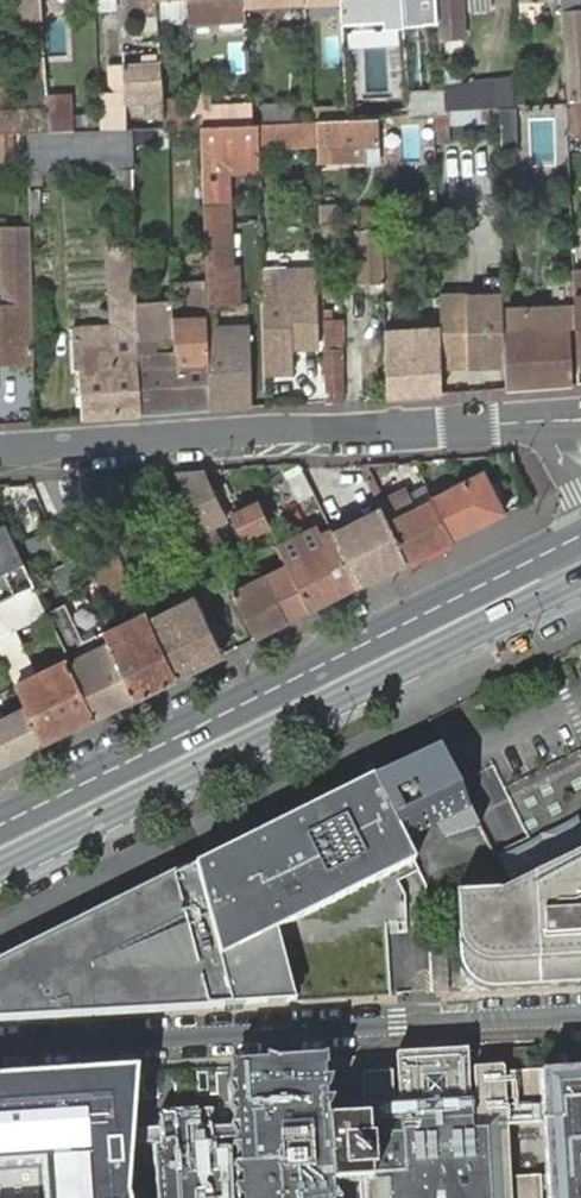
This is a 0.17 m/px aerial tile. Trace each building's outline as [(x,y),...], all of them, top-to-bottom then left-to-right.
[(13,21),(38,20),(37,0),(11,0),(13,21)] [(244,11),(304,8),(304,0),(244,0),(244,11)] [(304,8),(304,14),(318,13),(318,0),(304,0),(304,8)] [(339,29),(402,26),(400,0),(338,0),(339,29)] [(439,29),(440,42),(464,41),(462,0),(438,0),(439,29)] [(564,55),(566,74),(569,109),(580,107),(580,0),(561,0),(564,55)] [(341,30),(347,114),(449,107),(450,124),(490,122),(489,107),(513,106),(511,79),(401,86),(399,58),(376,59),(374,28),(341,30)] [(107,93),(95,94),(97,131),(122,130),(121,99),(157,98),(156,64),(107,67),(107,93)] [(45,94),(45,129),(71,129),(71,94),(45,94)] [(261,127),(291,126),(291,104),(261,105),(261,127)] [(569,109),(565,110),(566,132),(580,131),(580,107),(569,109)] [(378,141),(396,140),(396,111),(377,111),(378,141)] [(529,115),(529,164),(557,164),(557,115),(529,115)] [(346,125),(316,127),(316,148),(377,146),(376,123),(346,125)] [(250,126),(198,128),(198,153),(257,151),(255,127),(250,126)] [(97,131),(47,133),(23,134),(25,168),(129,163),(129,148),(127,129),(122,130),(97,131)] [(159,147),(158,129),(127,129),(129,148),(159,147)] [(257,151),(198,153),(199,168),(257,166),(257,151)] [(201,205),(203,267),(229,266),(226,205),(201,205)] [(359,225),(378,224),(377,205),(358,205),(359,225)] [(319,221),(321,265),(338,264),(336,220),(319,221)] [(33,368),(27,229),(0,230),(0,369),(33,368)] [(359,287),(383,285),(380,229),(356,230),(359,287)] [(239,304),(238,266),(229,266),(203,267),(204,286),(205,306),(239,304)] [(264,350),(265,376),(291,376),(290,350),(317,349),(314,272),(261,274),(262,297),(264,350)] [(572,281),(573,303),(580,302),(580,281),(572,281)] [(191,339),(174,340),(178,417),(209,414),(210,411),(206,337),(206,322),(205,306),(204,286),(189,286),(191,339)] [(85,423),(141,419),(137,342),(136,314),(135,297),(131,297),(131,289),(121,288),(121,298),(115,298),(117,328),(118,340),(123,340),(123,353),(112,354),(111,328),(74,331),(76,369),(80,369),(85,423)] [(135,297),(136,314),(144,313),(143,293),(135,293),(135,297)] [(469,296),(438,297),(439,320),(439,331),(440,369),(470,368),(485,368),(504,367),(504,333),(504,306),(504,296),(504,295),(484,296),(469,296)] [(388,392),(385,334),(383,296),(359,297),(360,393),(388,392)] [(573,303),(576,366),(580,366),(580,302),(573,303)] [(206,337),(249,335),(249,319),(206,322),(206,337)] [(118,340),(117,328),(111,328),(112,354),(123,353),(123,340),(118,340)] [(567,330),(504,333),(504,367),(505,391),(571,387),(567,330)] [(440,369),(439,331),(385,334),(388,392),(388,399),(441,396),(440,369)] [(210,411),(252,408),(249,335),(206,337),(210,411)] [(178,417),(174,340),(137,342),(141,419),(178,417)] [(326,404),(344,402),(342,351),(324,351),(326,404)] [(295,500),(311,494),(299,462),(283,468),(295,500)] [(176,473),(178,477),(211,549),(220,545),(213,527),(224,521),(202,471),(176,473)] [(451,540),(503,515),(503,514),(482,472),(431,497),(433,501),(451,540)] [(406,563),(451,540),(433,501),(406,514),(394,489),(375,498),(380,509),(406,563)] [(268,527),(258,505),(232,517),(243,539),(268,527)] [(357,587),(406,563),(380,509),(337,529),(334,524),(328,526),(357,587)] [(308,612),(357,587),(328,526),(326,521),(277,546),(278,548),(288,570),(308,611),(308,612)] [(4,577),(15,599),(36,589),(7,527),(0,530),(0,579),(4,577)] [(68,555),(57,532),(41,539),(52,562),(68,555)] [(274,576),(288,570),(278,548),(262,555),(274,576)] [(254,639),(287,623),(287,622),(266,577),(232,592),(254,638),(254,639)] [(0,606),(0,638),(49,616),(36,589),(15,599),(0,606)] [(177,678),(223,655),(223,654),(192,594),(181,600),(185,606),(159,619),(155,611),(147,615),(176,677),(177,678)] [(95,718),(137,698),(136,696),(108,638),(100,643),(99,640),(85,646),(67,609),(49,618),(67,658),(69,663),(95,718)] [(137,698),(177,678),(176,677),(147,615),(106,634),(108,638),(136,696),(137,698)] [(43,745),(95,718),(69,663),(15,686),(27,711),(43,744),(43,745)] [(43,745),(43,744),(27,711),(0,722),(0,766),(43,745)] [(470,809),(456,779),(439,747),(394,769),(425,831),(470,809)] [(425,831),(394,769),(381,775),(412,837),(425,831)] [(412,837),(381,775),(373,779),(388,808),(405,841),(412,837)] [(419,867),(409,849),(388,808),(373,779),(338,796),(352,823),(353,826),(354,828),(361,842),(374,867),(378,877),(419,867)] [(374,867),(361,842),(354,828),(353,826),(352,823),(338,796),(304,813),(313,831),(323,850),(339,882),(344,893),(344,898),(379,881),(378,877),(374,867)] [(478,820),(490,852),(525,838),(513,806),(478,820)] [(339,882),(323,850),(313,831),(304,813),(238,846),(247,864),(253,874),(253,876),(273,915),(339,882)] [(551,860),(580,846),(580,829),(576,818),(539,835),(551,860)] [(281,1003),(273,915),(253,876),(253,874),(247,864),(238,846),(196,867),(232,1005),(281,1003)] [(457,895),(460,940),(461,970),(468,980),(478,986),(478,988),(484,991),(580,985),(580,854),(503,892),(457,895)] [(0,964),(0,1019),(102,1013),(170,1009),(232,1005),(196,867),(0,964)] [(277,930),(344,898),(344,893),(339,882),(273,915),(281,1003),(296,1002),(277,930)] [(447,951),(431,951),(434,994),(449,992),(447,951)] [(353,1142),(352,1136),(511,1125),(516,1197),(549,1197),(541,1073),(540,1047),(435,1052),(396,1054),(323,1059),(324,1081),(327,1121),(329,1143),(332,1143),(353,1142)] [(236,1106),(239,1147),(235,1147),(236,1169),(241,1169),(242,1188),(232,1188),(232,1197),(341,1197),(340,1183),(343,1183),(355,1183),(353,1149),(353,1142),(332,1143),(329,1143),(327,1121),(324,1081),(323,1059),(233,1065),(234,1087),(235,1089),(236,1106)] [(0,1078),(0,1197),(149,1197),(145,1146),(159,1145),(158,1130),(133,1132),(137,1070),(0,1078)] [(541,1073),(549,1197),(580,1197),(580,1070),(541,1073)] [(232,1188),(242,1188),(241,1169),(236,1169),(235,1147),(239,1147),(236,1106),(170,1111),(165,1113),(160,1118),(158,1122),(158,1126),(158,1130),(159,1145),(145,1146),(149,1197),(232,1197),(232,1188)] [(343,1183),(344,1197),(516,1197),(511,1125),(352,1136),(353,1142),(353,1149),(355,1183),(343,1183)]
